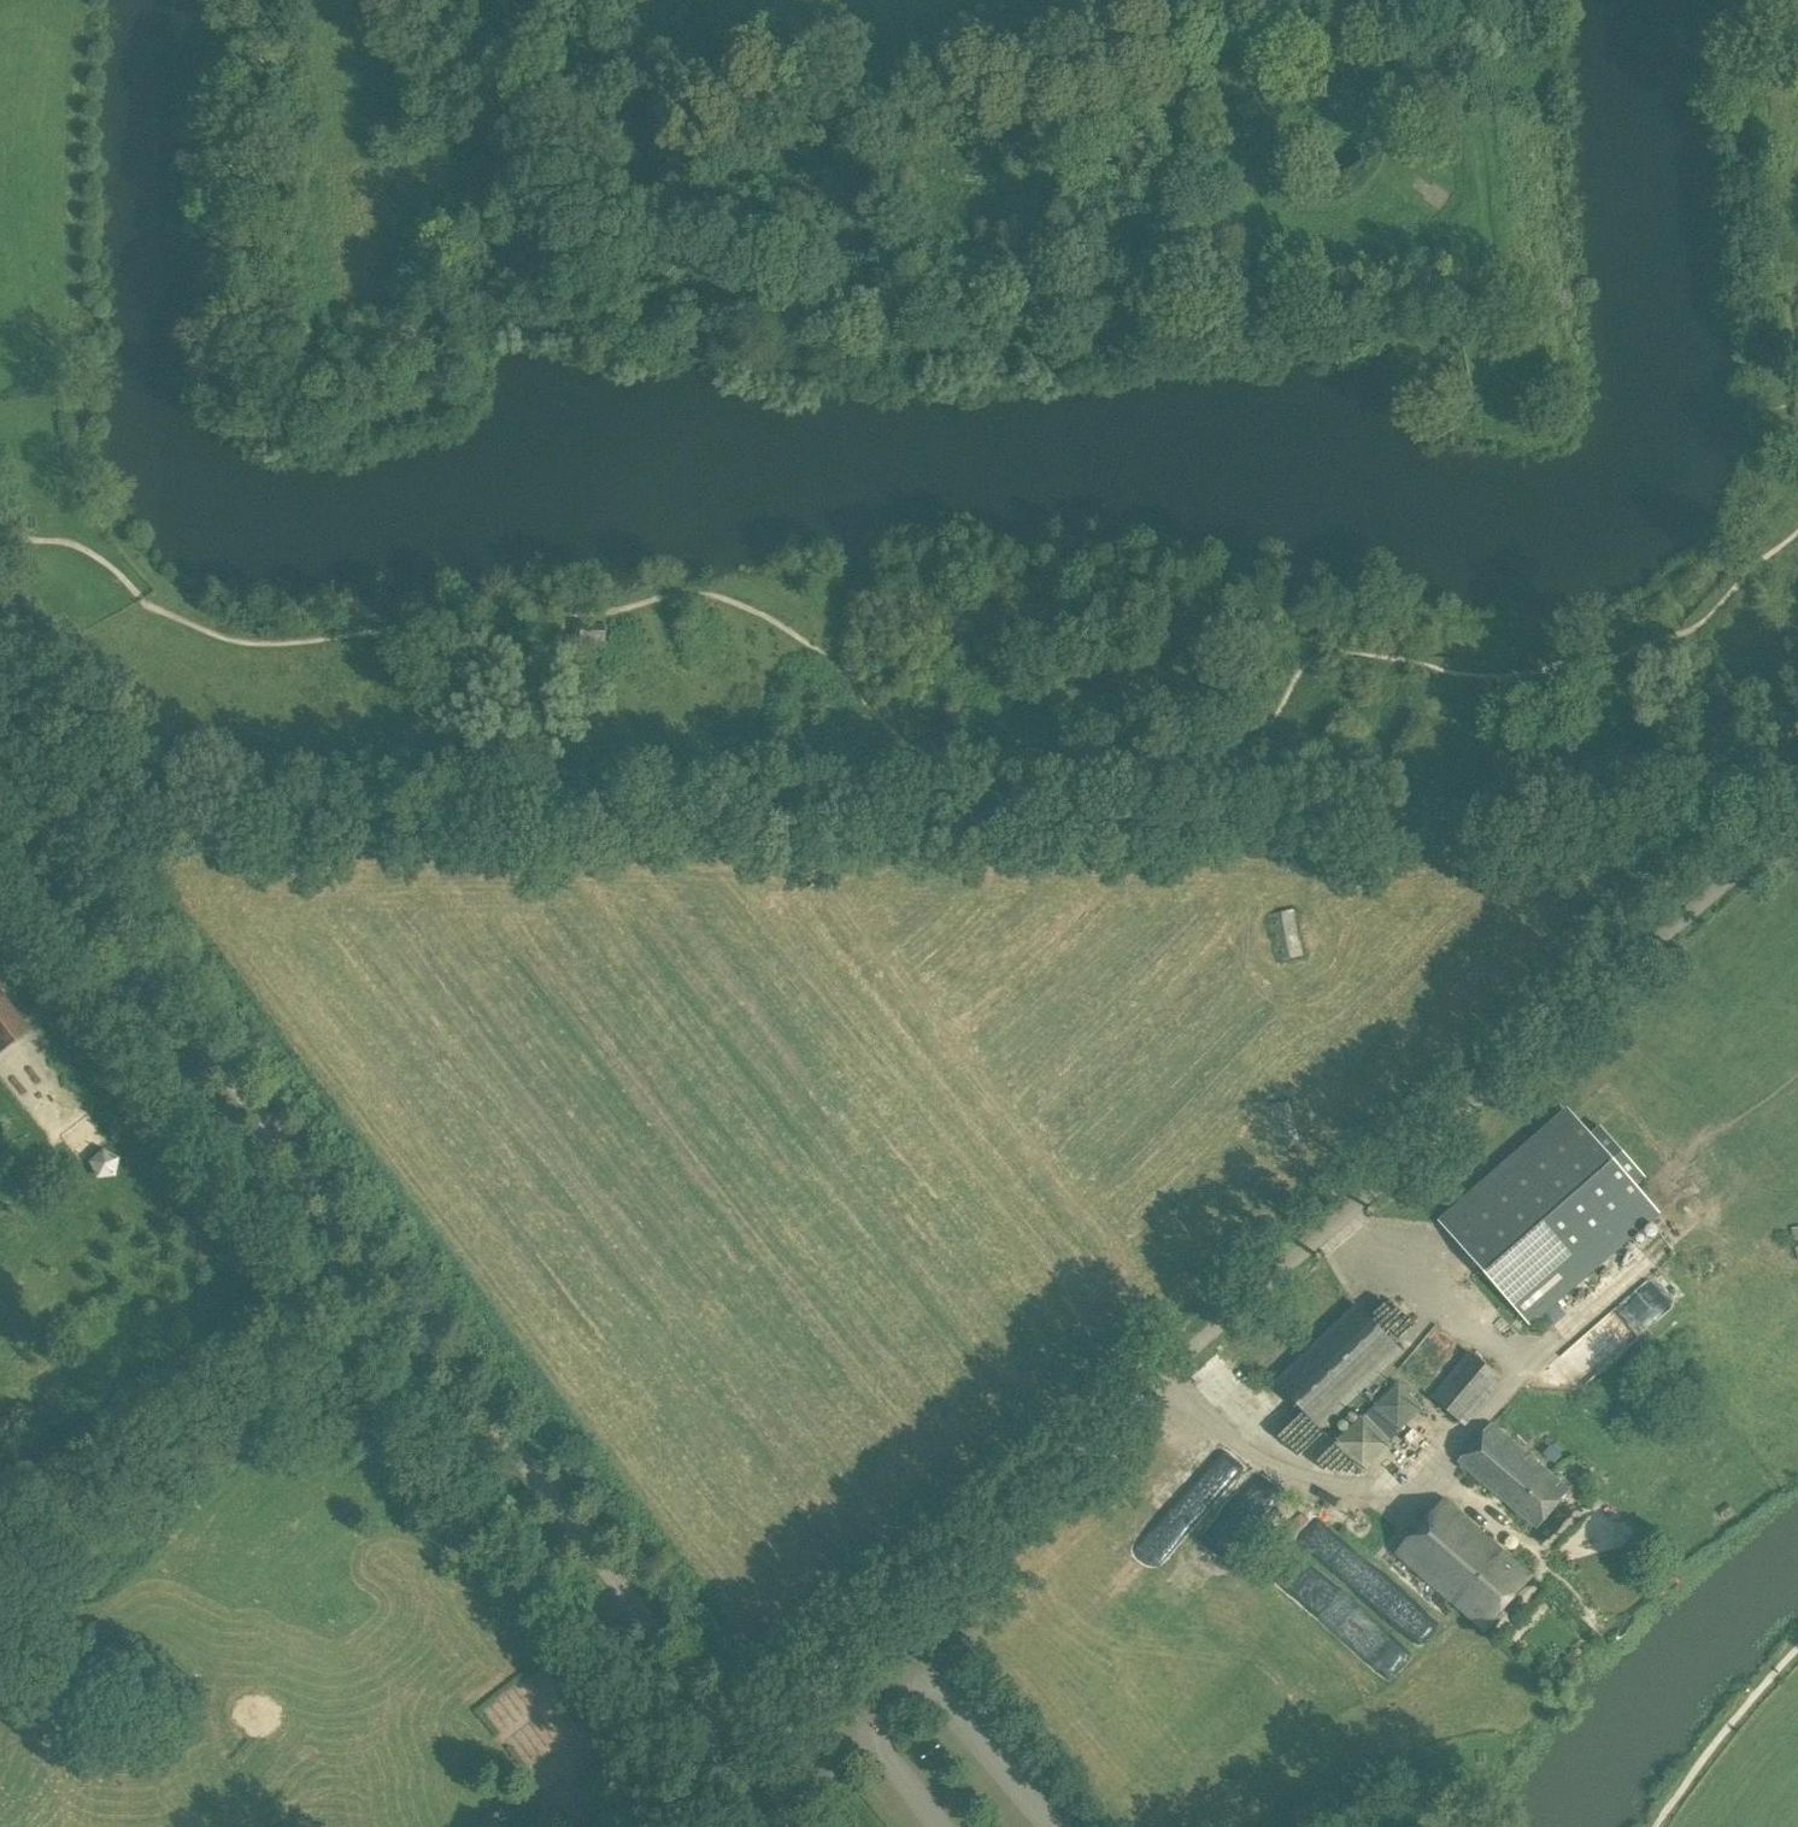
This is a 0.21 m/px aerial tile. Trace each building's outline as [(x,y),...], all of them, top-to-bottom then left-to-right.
[(611,621),(569,621),(570,655),(612,654),(611,621)] [(1270,904),(1275,949),(1303,946),(1298,901),(1270,904)] [(27,1029),(0,995),(0,1050),(27,1029)] [(1443,1222),(1530,1322),(1656,1212),(1635,1188),(1646,1178),(1601,1127),(1590,1136),(1569,1112),(1443,1222)] [(1276,1381),(1321,1428),(1401,1352),(1356,1304),(1276,1381)] [(1469,1352),(1448,1378),(1432,1397),(1466,1425),(1503,1380),(1469,1352)] [(1398,1378),(1323,1455),(1338,1469),(1349,1456),(1363,1470),(1426,1405),(1398,1378)] [(1491,1423),(1458,1461),(1537,1528),(1570,1490),(1491,1423)] [(1396,1553),(1411,1566),(1486,1631),(1532,1577),(1443,1499),(1396,1553)]
